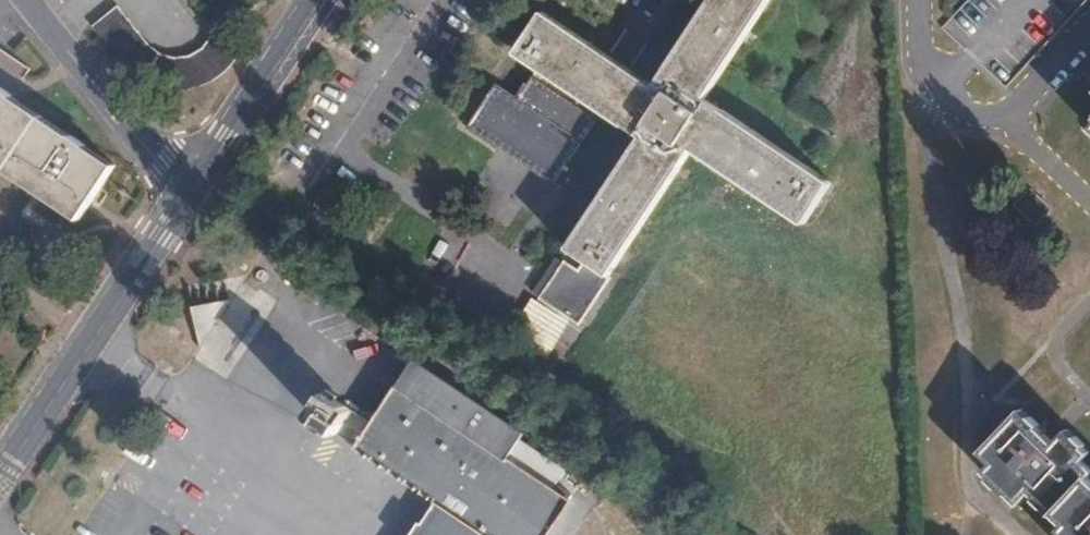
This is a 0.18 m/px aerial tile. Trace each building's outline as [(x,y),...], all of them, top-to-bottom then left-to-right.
[(554,181),(602,111),(641,138),(567,249),(608,276),(692,150),(803,224),(831,183),(705,98),(770,0),(712,0),(653,87),(542,13),(515,54),(538,69),(518,99),(495,85),(468,127),(552,184),(554,181)] [(1006,87),(1088,0),(968,0),(942,28),(1006,87)] [(125,13),(118,6),(93,26),(119,57),(128,68),(140,78),(151,84),(167,88),(177,90),(189,89),(202,85),(214,80),(228,71),(242,50),(213,36),(206,43),(200,52),(191,55),(183,58),(175,58),(167,56),(160,52),(150,44),(125,13)] [(18,179),(80,219),(116,165),(88,147),(84,143),(75,135),(72,136),(52,122),(18,101),(17,98),(0,87),(0,166),(18,179)] [(1030,190),(1015,206),(1035,225),(1051,209),(1030,190)] [(193,307),(200,346),(231,299),(193,307)] [(569,502),(548,487),(561,469),(545,458),(549,453),(539,446),(535,452),(518,440),(522,433),(415,362),(373,424),(326,393),(314,410),(323,416),(319,422),(444,506),(425,534),(547,534),(569,502)] [(1007,495),(1009,493),(1016,500),(1020,504),(1032,491),(1036,493),(1037,499),(1052,514),(1055,513),(1065,522),(1061,529),(1067,534),(1089,534),(1089,479),(1089,478),(1089,477),(1089,468),(1082,461),(1089,453),(1084,447),(1086,445),(1069,429),(1054,444),(1043,434),(1037,428),(1039,426),(1022,410),(982,453),(993,463),(986,471),(991,477),(990,479),(1007,495)]
